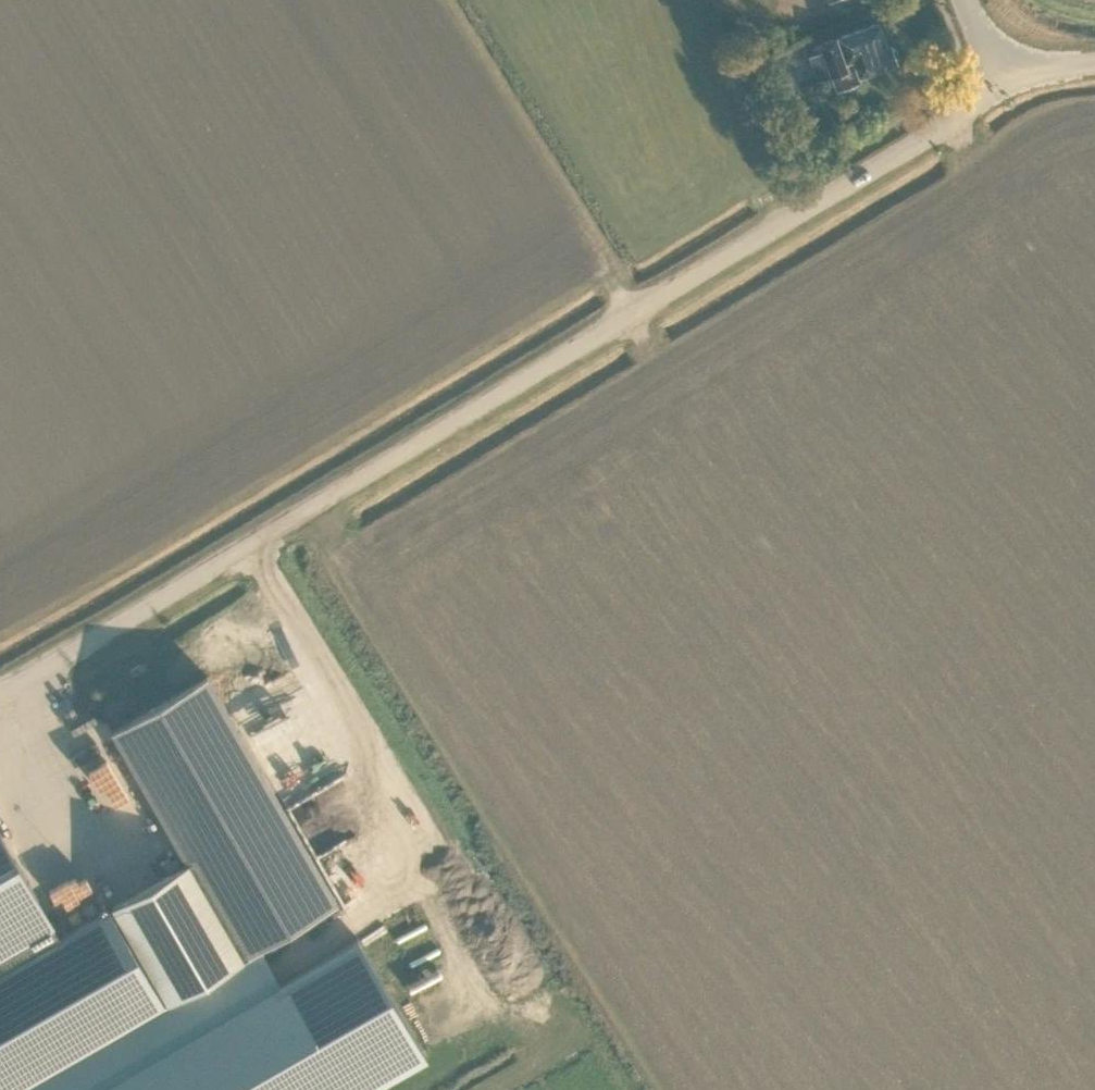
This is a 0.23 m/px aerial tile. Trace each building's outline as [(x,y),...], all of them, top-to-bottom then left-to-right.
[(858,74),(872,69),(896,61),(895,60),(898,53),(896,47),(890,45),(889,42),(886,44),(877,20),(836,35),(837,35),(819,42),(821,50),(808,55),(817,80),(855,66),(858,74)] [(785,117),(800,111),(788,78),(773,83),(785,117)] [(187,862),(242,956),(260,947),(337,902),(207,676),(111,731),(187,862)] [(60,936),(0,833),(0,971),(60,936)] [(242,957),(187,862),(112,905),(166,1001),(242,957)] [(164,1002),(109,908),(0,972),(0,1089),(13,1089),(164,1002)] [(357,936),(280,981),(260,947),(242,957),(166,1001),(164,1002),(13,1089),(367,1089),(426,1055),(357,936)]
